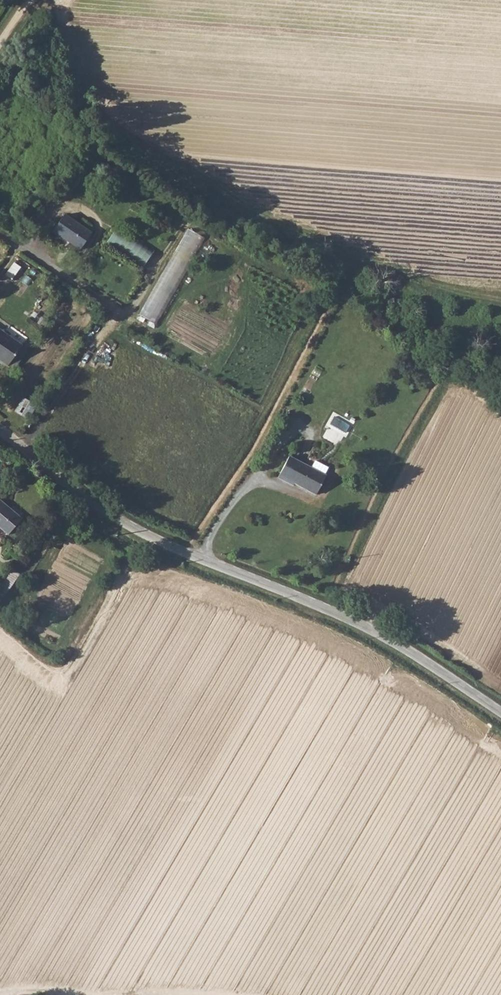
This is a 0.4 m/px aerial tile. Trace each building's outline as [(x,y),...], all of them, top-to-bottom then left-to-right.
[(64,215),(53,232),(81,250),(92,234),(64,215)] [(142,316),(159,324),(203,236),(186,227),(142,316)] [(115,229),(108,243),(147,263),(154,248),(115,229)] [(14,278),(21,265),(14,261),(7,275),(14,278)] [(1,358),(0,358),(0,360),(8,366),(22,345),(0,330),(0,357),(1,358)] [(30,418),(37,404),(23,397),(16,411),(30,418)] [(291,456),(280,477),(294,484),(295,483),(318,494),(327,476),(326,475),(330,468),(317,461),(313,468),(291,456)] [(8,533),(21,518),(0,500),(0,527),(8,533)]
